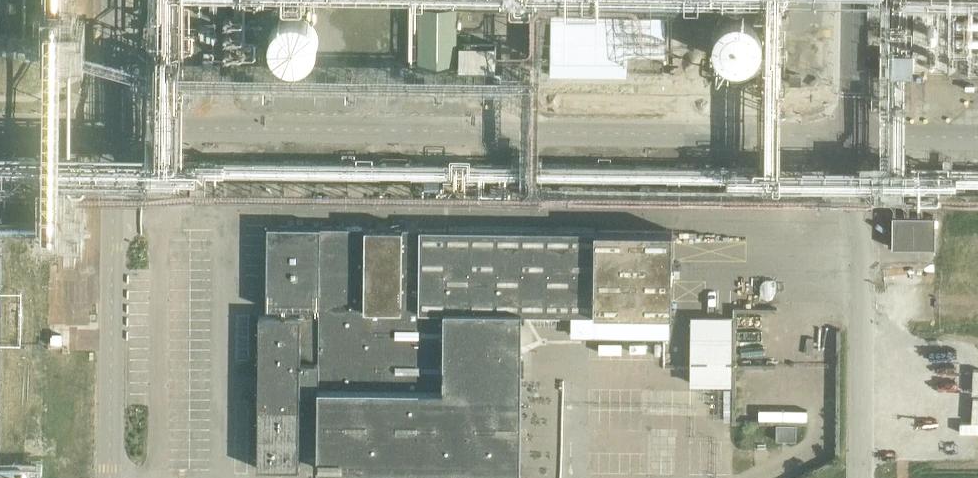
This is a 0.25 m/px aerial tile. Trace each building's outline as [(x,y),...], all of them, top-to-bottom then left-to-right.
[(664,2),(551,1),(551,11),(530,11),(529,55),(551,55),(550,73),(608,73),(608,56),(626,56),(626,50),(663,50),(664,2)] [(763,42),(764,36),(763,30),(761,25),(759,21),(756,17),(752,13),(746,11),(742,10),(737,9),(728,11),(723,13),(718,17),(714,21),(712,26),(711,30),(710,36),(710,41),(712,46),(714,50),(717,54),(721,58),(725,60),(732,63),(735,63),(742,63),(747,61),(755,56),(759,52),(762,47),(763,42)] [(496,10),(496,34),(469,34),(469,57),(524,58),(524,10),(496,10)] [(316,50),(317,45),(315,37),(314,33),(311,29),(306,25),(303,24),(295,22),(286,23),(281,26),(278,28),(275,31),(272,36),(271,39),(270,44),(272,53),(273,56),(276,61),(280,64),(284,66),(292,68),(296,68),(302,67),(309,63),(313,58),(315,55),(316,50)] [(464,40),(428,38),(427,53),(463,55),(464,40)] [(919,47),(889,46),(888,72),(918,73),(919,47)] [(459,155),(309,154),(309,186),(383,186),(383,173),(480,174),(480,147),(459,147),(459,155)] [(945,237),(945,205),(900,204),(900,237),(945,237)] [(519,471),(520,310),(572,311),(572,334),(668,335),(668,312),(671,312),(672,230),(386,227),(386,221),(376,221),(376,227),(268,226),(266,308),(300,308),(300,316),(258,316),(257,468),(299,468),(300,392),(318,392),(317,468),(457,470),(457,471),(448,471),(448,477),(517,477),(517,471),(519,471)] [(891,290),(890,311),(898,311),(899,290),(891,290)] [(732,318),(691,318),(690,382),(731,383),(732,318)]
